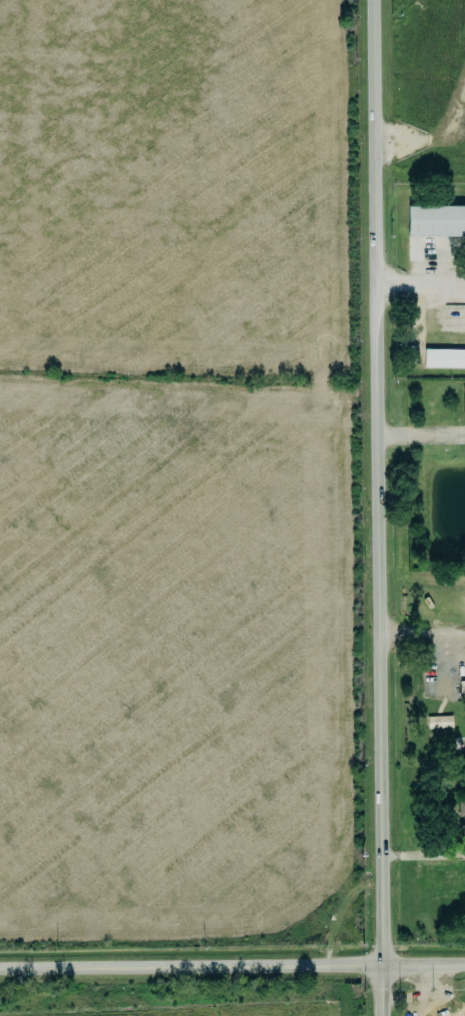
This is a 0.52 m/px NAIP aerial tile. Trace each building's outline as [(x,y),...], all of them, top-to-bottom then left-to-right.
[(408,207),(408,238),(464,237),(464,206),(408,207)] [(425,350),(425,368),(464,368),(464,350),(425,350)] [(452,716),(428,717),(428,729),(452,728),(452,716)]
